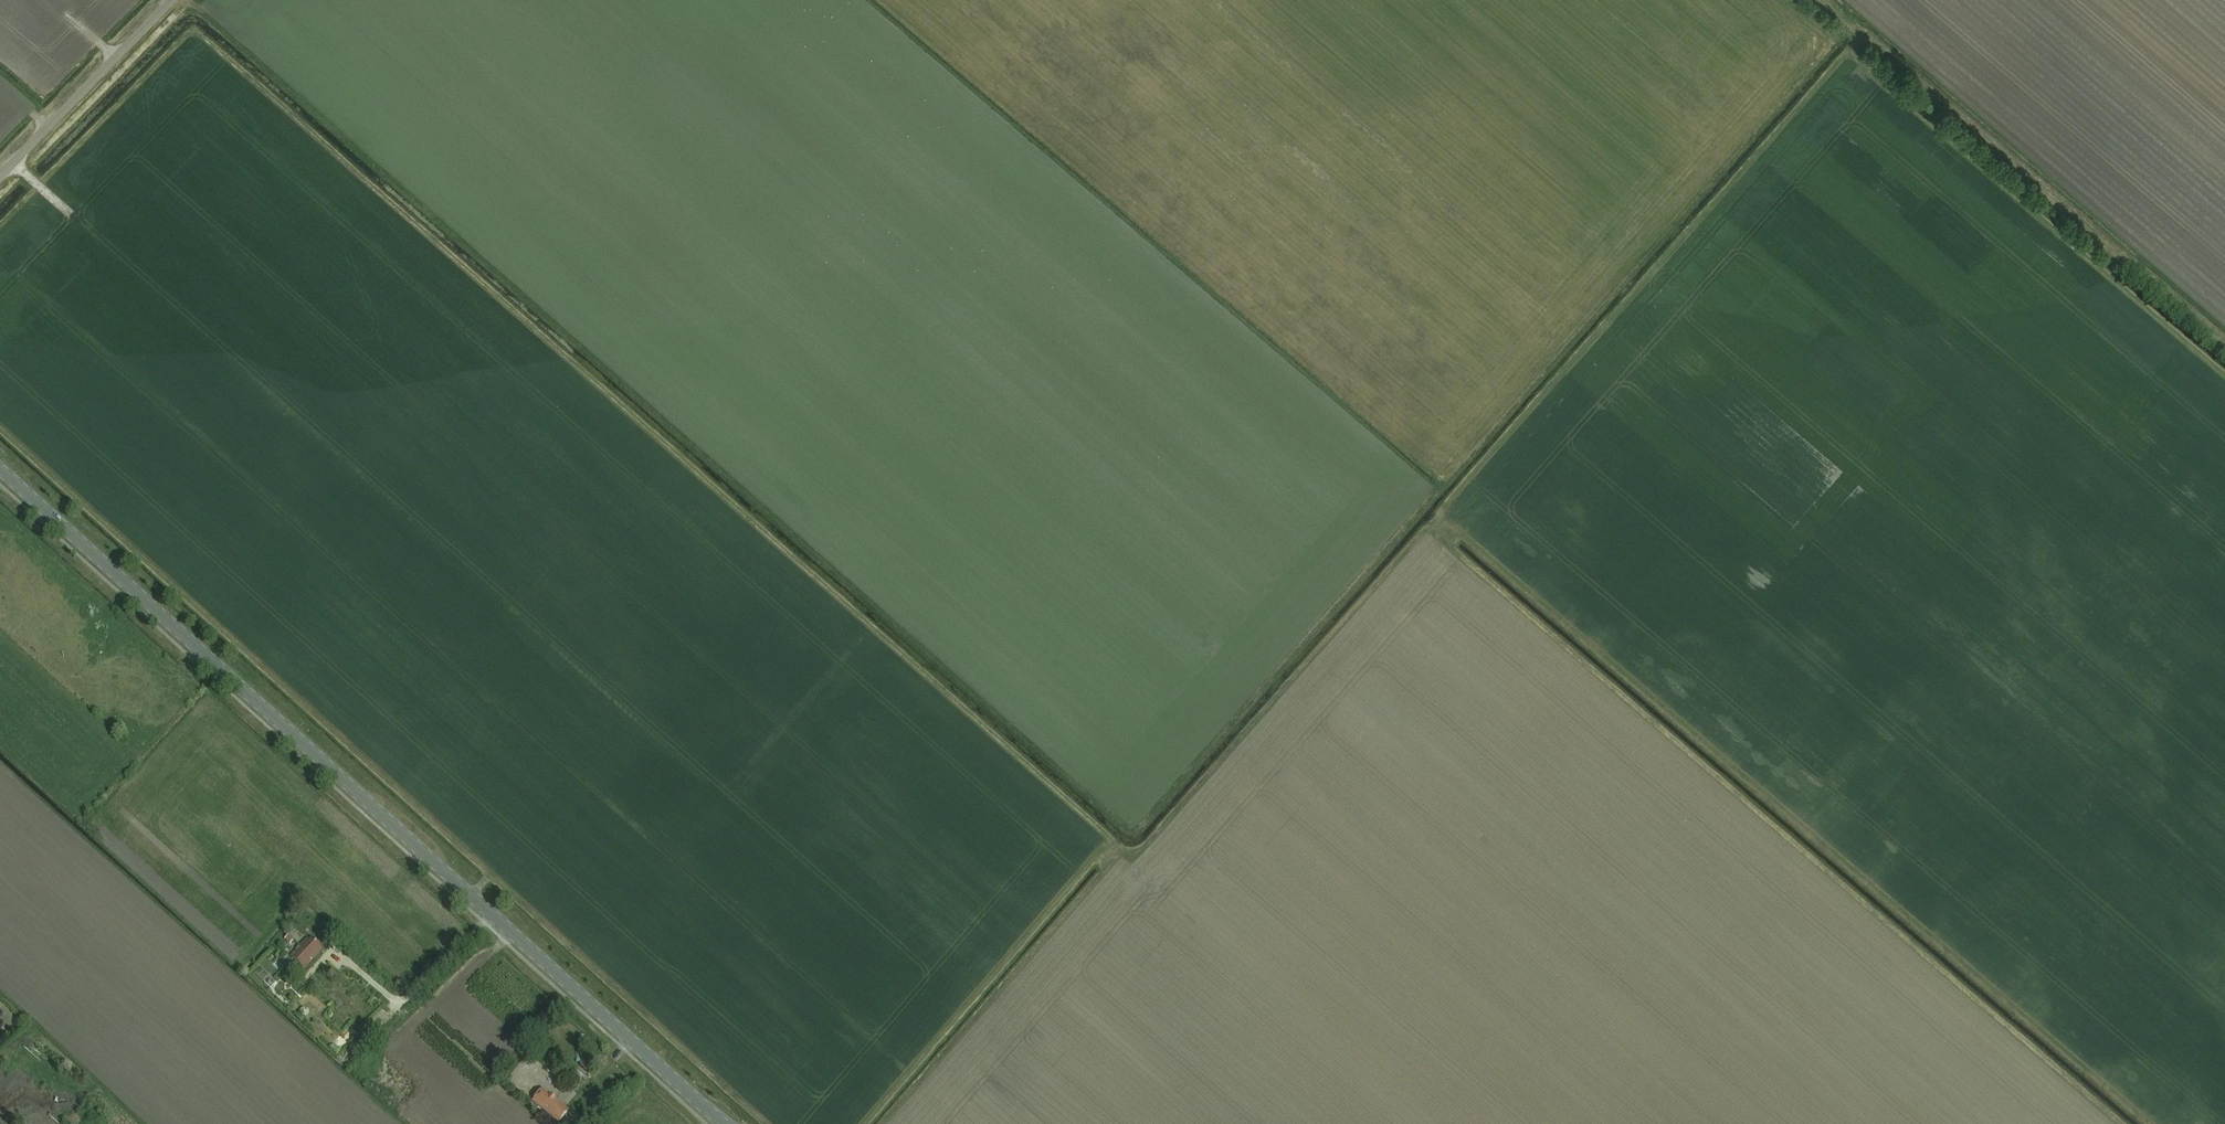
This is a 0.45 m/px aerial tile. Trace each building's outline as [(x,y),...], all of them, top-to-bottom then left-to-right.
[(307,939),(291,956),(304,969),(323,949),(312,939),(310,941),(307,939)] [(291,969),(275,986),(282,993),(298,976),(291,969)] [(543,1090),(534,1101),(559,1122),(567,1111),(556,1102),(557,1101),(543,1090)]
